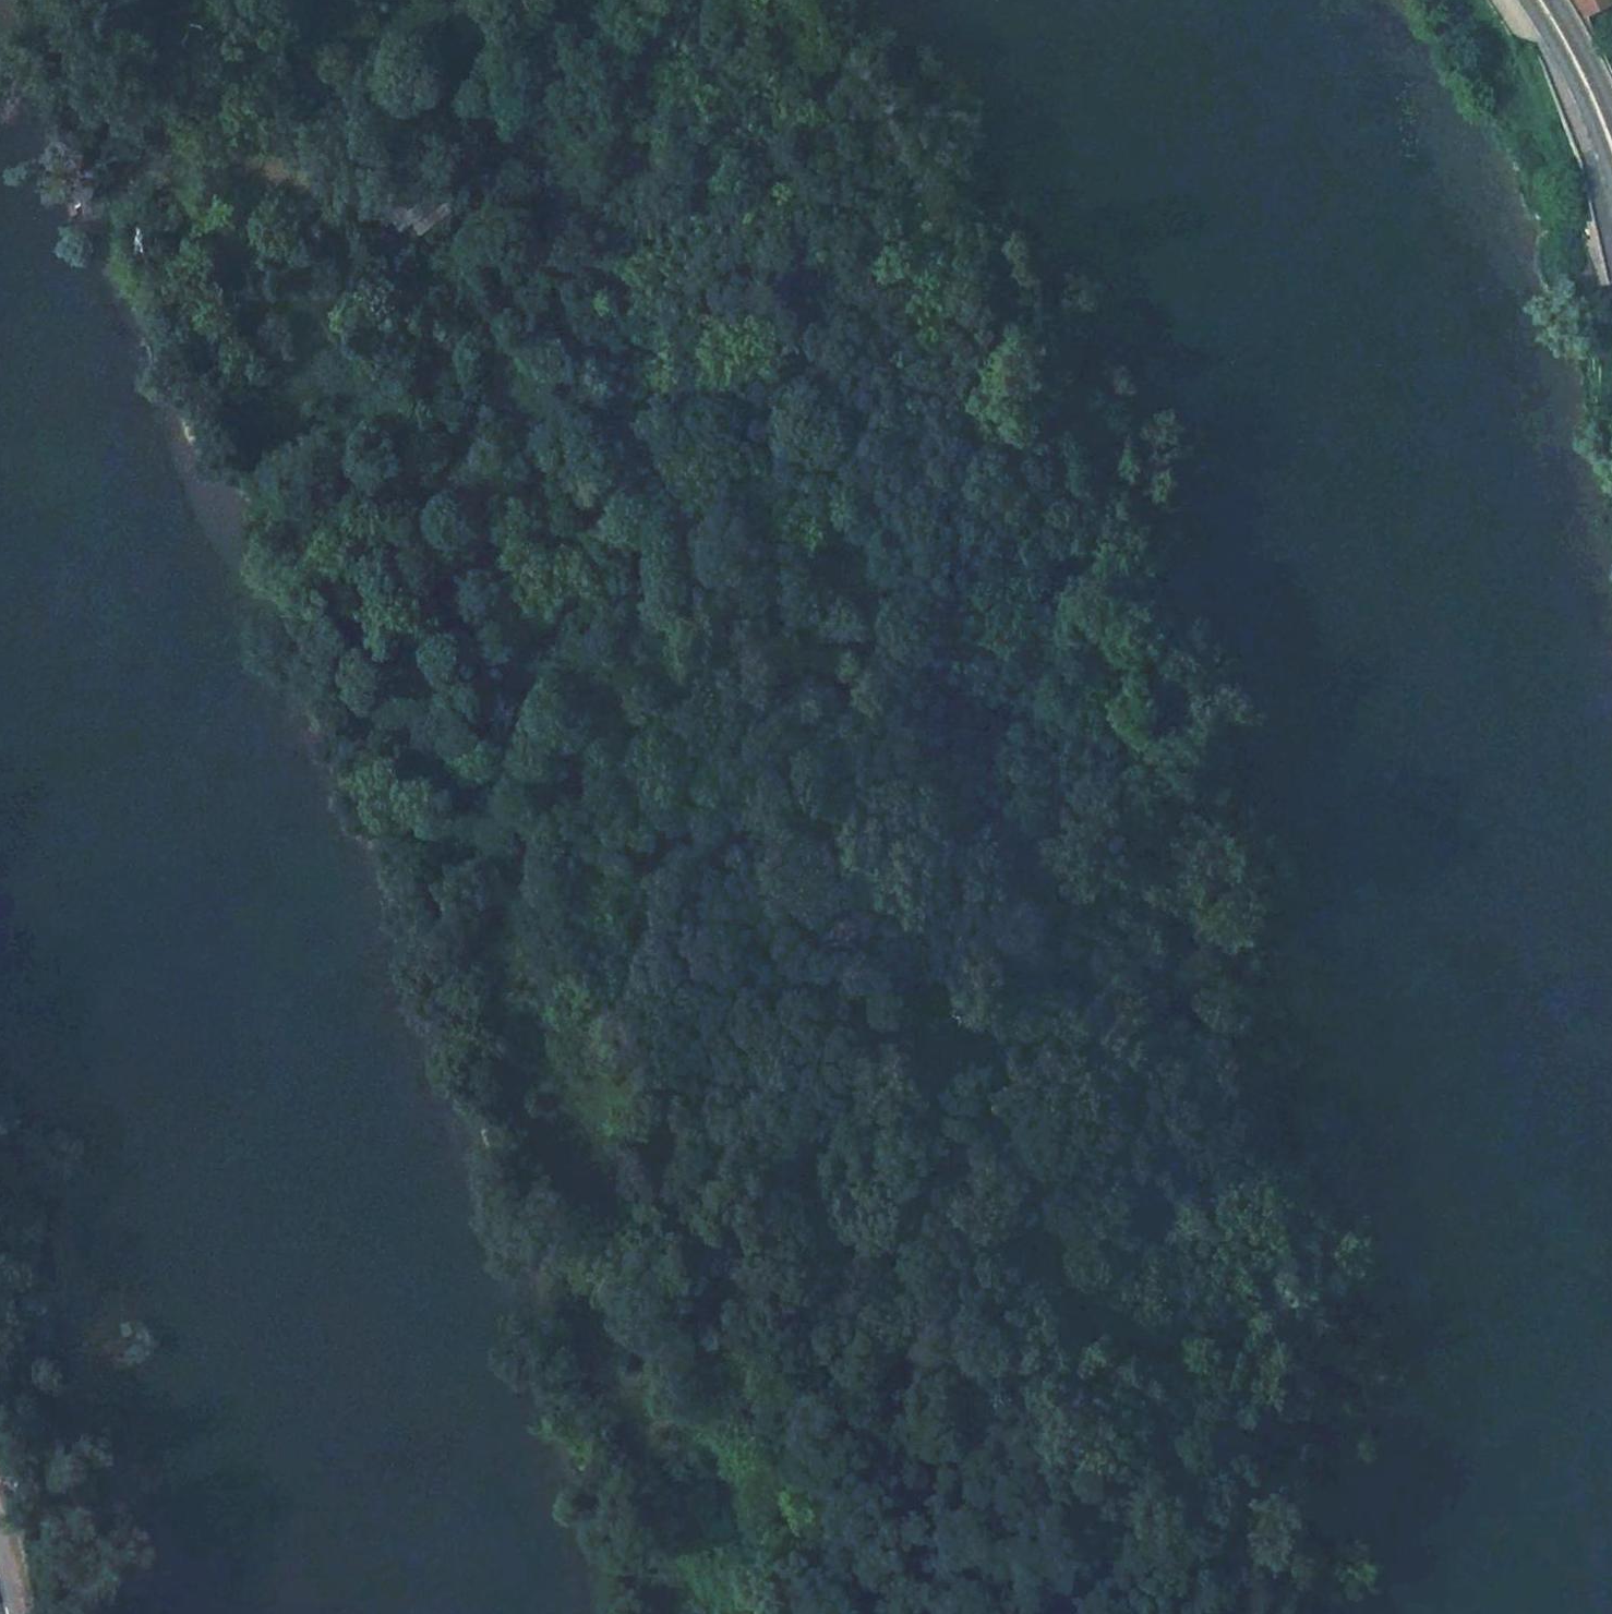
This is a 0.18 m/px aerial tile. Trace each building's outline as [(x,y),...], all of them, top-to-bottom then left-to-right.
[(1597,0),(1582,0),(1607,56),(1611,54),(1611,32),(1597,0)] [(424,171),(382,205),(400,230),(412,222),(421,235),(454,210),(424,171)] [(386,234),(381,227),(372,233),(377,240),(386,234)]
